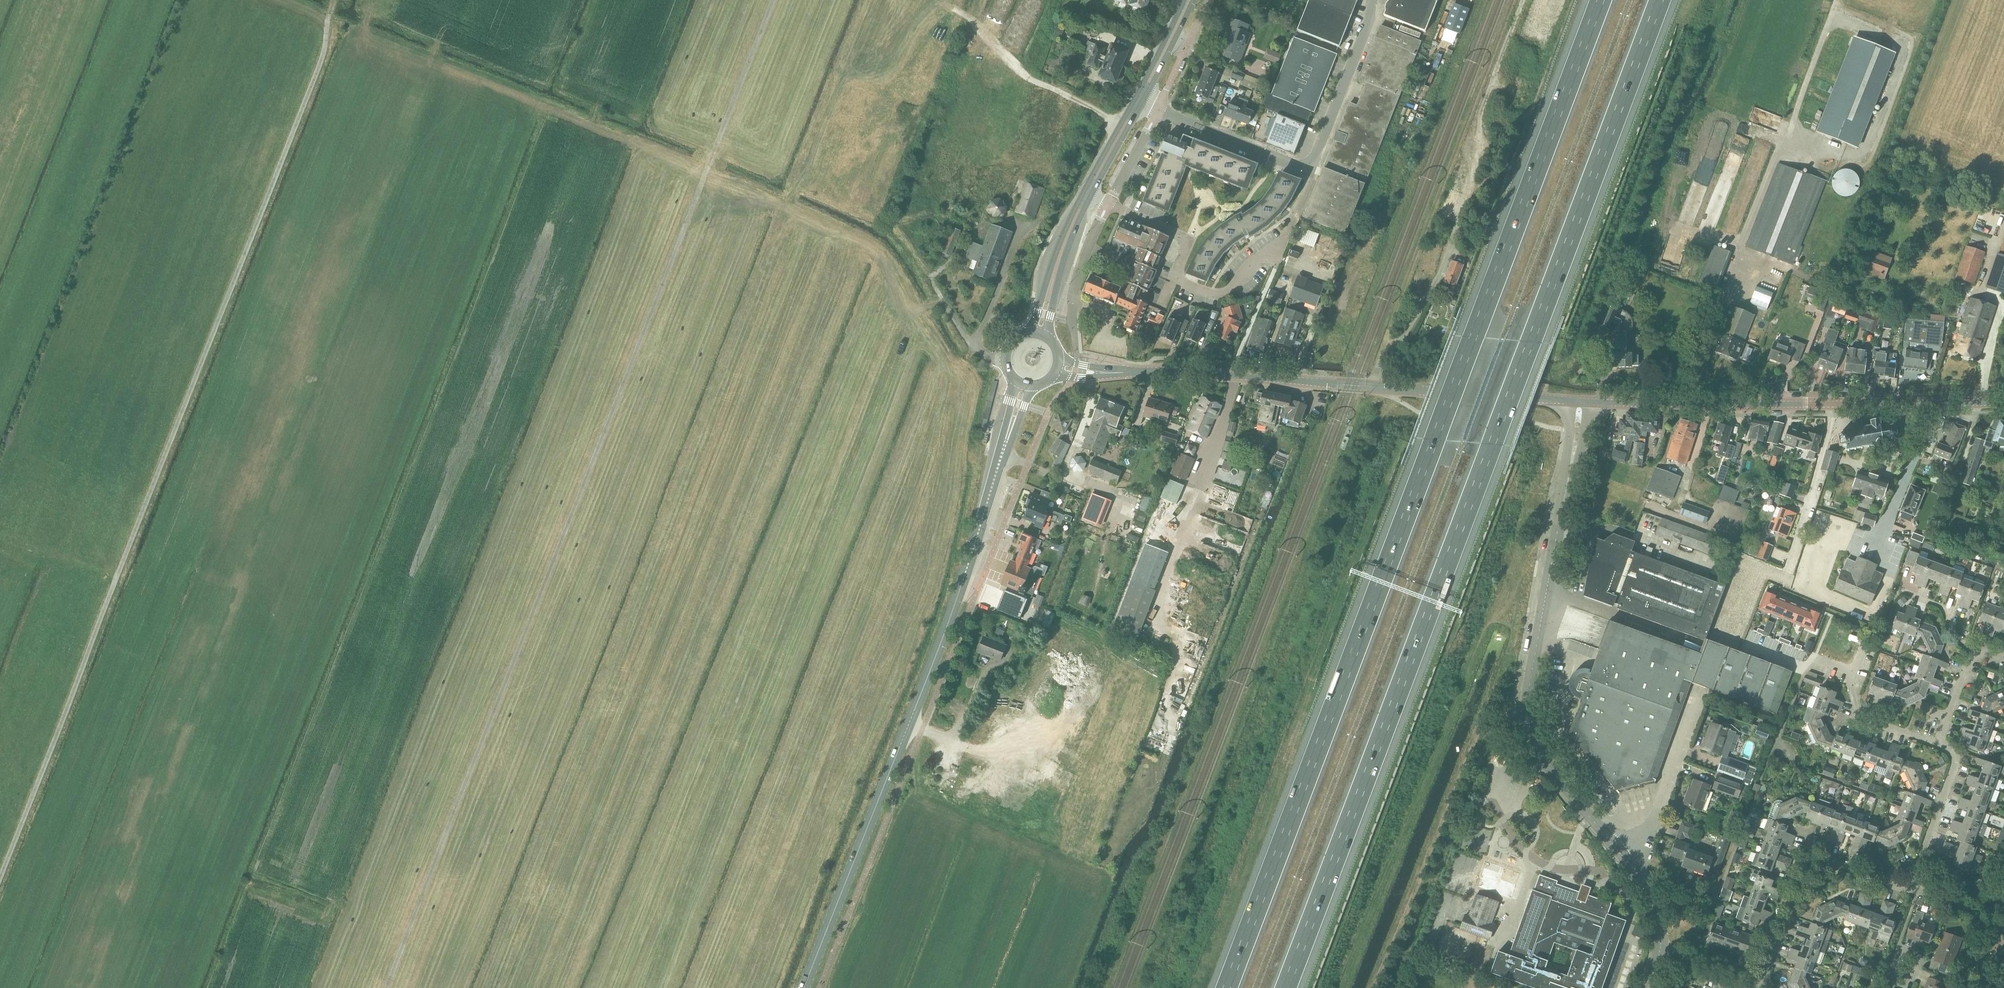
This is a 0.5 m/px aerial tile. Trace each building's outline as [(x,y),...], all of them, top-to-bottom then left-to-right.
[(1119,0),(1144,11),(1149,0),(1119,0)] [(1297,30),(1339,47),(1352,17),(1358,1),(1356,0),(1310,0),(1297,30)] [(1390,0),(1389,1),(1388,2),(1387,4),(1387,5),(1386,7),(1386,8),(1386,9),(1386,11),(1385,15),(1425,31),(1437,0),(1391,0),(1390,0)] [(1455,3),(1445,28),(1460,34),(1470,9),(1455,3)] [(1232,20),(1222,46),(1226,47),(1223,56),(1241,62),(1249,41),(1245,39),(1247,32),(1250,26),(1232,20)] [(1335,140),(1324,168),(1305,218),(1346,234),(1347,232),(1366,184),(1400,96),(1422,42),(1381,26),(1359,81),(1366,84),(1358,106),(1350,103),(1339,132),(1337,132),(1334,140),(1335,140)] [(1061,41),(1064,30),(1057,28),(1054,38),(1061,41)] [(1858,149),(1895,53),(1853,37),(1816,132),(1858,149)] [(1272,95),(1268,93),(1262,107),(1306,125),(1312,111),(1314,112),(1337,55),(1294,38),(1272,95)] [(1084,51),(1093,54),(1122,66),(1129,50),(1113,44),(1108,57),(1103,55),(1106,48),(1088,41),(1084,51)] [(1267,48),(1263,58),(1274,62),(1277,52),(1267,48)] [(1101,60),(1106,62),(1101,76),(1116,82),(1122,66),(1093,54),(1089,64),(1098,67),(1101,60)] [(1206,68),(1205,71),(1201,81),(1214,86),(1219,73),(1206,68)] [(1245,75),(1234,70),(1231,77),(1242,82),(1245,75)] [(1196,94),(1203,97),(1203,98),(1213,103),(1215,97),(1218,92),(1224,94),(1226,91),(1220,88),(1214,86),(1201,81),(1196,94)] [(1245,96),(1236,120),(1249,125),(1254,111),(1246,108),(1248,104),(1250,98),(1253,92),(1248,90),(1245,96)] [(1237,105),(1229,102),(1224,115),(1236,120),(1245,96),(1241,94),(1238,101),(1237,105)] [(1278,115),(1267,144),(1294,155),(1306,125),(1278,115)] [(1253,166),(1196,144),(1194,149),(1188,146),(1189,144),(1167,136),(1167,137),(1168,137),(1166,141),(1165,141),(1163,146),(1164,146),(1163,150),(1162,149),(1161,151),(1169,154),(1167,159),(1164,158),(1147,201),(1166,208),(1168,202),(1171,203),(1174,194),(1172,193),(1174,188),(1176,189),(1180,180),(1177,179),(1179,174),(1182,175),(1185,166),(1184,166),(1185,163),(1188,164),(1188,165),(1197,168),(1198,166),(1203,168),(1202,170),(1211,174),(1212,171),(1217,173),(1216,176),(1225,179),(1226,177),(1231,179),(1230,181),(1239,185),(1240,182),(1246,185),(1253,166)] [(1794,266),(1826,182),(1778,163),(1745,247),(1794,266)] [(1858,190),(1859,188),(1860,186),(1860,183),(1860,181),(1859,178),(1858,176),(1857,174),(1855,173),(1853,171),(1851,170),(1848,170),(1846,169),(1844,170),(1841,170),(1839,171),(1837,173),(1835,174),(1834,176),(1833,178),(1832,181),(1832,183),(1832,186),(1833,188),(1834,190),(1835,192),(1837,194),(1839,195),(1841,196),(1844,197),(1846,197),(1848,197),(1851,196),(1853,195),(1855,194),(1857,192),(1858,190)] [(1297,184),(1278,176),(1278,177),(1283,179),(1280,184),(1277,183),(1273,190),(1276,192),(1272,196),(1270,195),(1265,201),(1267,203),(1263,207),(1261,205),(1255,211),(1257,213),(1252,216),(1251,213),(1242,219),(1240,216),(1236,219),(1228,225),(1230,227),(1224,231),(1222,228),(1215,236),(1216,238),(1212,242),(1210,240),(1203,249),(1206,250),(1201,256),(1199,254),(1194,264),(1197,265),(1194,272),(1188,270),(1188,271),(1207,278),(1214,264),(1222,253),(1233,243),(1245,234),(1248,239),(1254,236),(1253,234),(1267,224),(1279,213),(1289,199),(1297,184)] [(1045,189),(1027,183),(1017,212),(1035,219),(1045,189)] [(1002,198),(991,200),(987,210),(994,219),(1004,217),(1008,206),(1002,198)] [(1124,289),(1139,296),(1142,288),(1149,291),(1163,259),(1161,258),(1170,237),(1131,220),(1130,223),(1123,220),(1115,239),(1138,249),(1133,261),(1135,262),(1126,283),(1127,283),(1124,289)] [(993,224),(985,246),(985,247),(1005,255),(1014,232),(993,224)] [(1319,235),(1298,226),(1293,240),(1314,248),(1319,235)] [(943,253),(952,256),(962,231),(953,227),(943,253)] [(969,258),(978,261),(974,273),(995,281),(1005,255),(985,247),(985,246),(972,241),(968,251),(971,252),(969,258)] [(1714,245),(1700,280),(1716,286),(1730,252),(1714,245)] [(1955,278),(1974,285),(1985,252),(1966,246),(1955,278)] [(1866,267),(1886,274),(1892,258),(1871,251),(1866,267)] [(1997,253),(1986,287),(2003,293),(2003,256),(1997,253)] [(1453,261),(1445,282),(1447,283),(1451,284),(1456,286),(1464,266),(1453,261)] [(1084,292),(1116,305),(1116,304),(1132,310),(1136,299),(1137,300),(1139,296),(1124,289),(1091,275),(1084,292)] [(1307,279),(1299,276),(1292,297),(1317,306),(1323,287),(1306,281),(1307,279)] [(1447,283),(1444,289),(1453,292),(1456,286),(1451,284),(1447,283)] [(1749,303),(1766,310),(1773,292),(1756,286),(1749,303)] [(1816,300),(1820,289),(1810,286),(1806,296),(1816,300)] [(1271,289),(1267,300),(1272,302),(1275,291),(1271,289)] [(1276,303),(1280,293),(1275,291),(1272,302),(1276,303)] [(1823,291),(1816,310),(1823,312),(1830,293),(1823,291)] [(1281,305),(1284,294),(1280,293),(1276,303),(1281,305)] [(1956,326),(1961,328),(1954,352),(1978,360),(1996,306),(1971,298),(1962,324),(1957,322),(1956,326)] [(1136,299),(1132,310),(1124,328),(1136,333),(1148,304),(1137,300),(1136,299)] [(1837,304),(1834,311),(1846,315),(1848,308),(1837,304)] [(1228,317),(1219,338),(1228,341),(1232,331),(1237,333),(1243,319),(1239,306),(1225,310),(1228,317)] [(1722,334),(1721,334),(1714,351),(1737,360),(1744,343),(1744,342),(1754,315),(1732,306),(1722,334)] [(1609,316),(1604,329),(1616,334),(1616,346),(1611,346),(1611,353),(1607,353),(1607,366),(1611,366),(1611,367),(1631,367),(1631,366),(1639,366),(1639,356),(1632,356),(1632,353),(1632,350),(1627,350),(1627,334),(1630,334),(1632,331),(1633,328),(1633,326),(1633,323),(1633,321),(1632,319),(1632,317),(1631,316),(1629,314),(1627,313),(1628,312),(1614,307),(1613,308),(1610,317),(1609,316)] [(1848,308),(1845,317),(1857,321),(1860,312),(1848,308)] [(1304,315),(1287,309),(1283,321),(1300,327),(1304,315)] [(1862,309),(1861,312),(1858,320),(1869,324),(1872,316),(1873,312),(1862,309)] [(1150,317),(1148,323),(1159,328),(1164,317),(1158,314),(1155,320),(1150,317)] [(1189,322),(1171,314),(1161,337),(1173,342),(1178,331),(1184,334),(1189,322)] [(1196,315),(1186,338),(1198,343),(1203,332),(1209,335),(1215,322),(1208,320),(1196,315)] [(1869,324),(1867,331),(1874,333),(1879,319),(1872,316),(1869,324)] [(1253,332),(1269,338),(1274,322),(1264,319),(1259,317),(1253,332)] [(1905,367),(1925,370),(1930,371),(1931,362),(1927,361),(1929,351),(1928,351),(1929,345),(1942,347),(1944,328),(1944,322),(1906,319),(1906,324),(1904,342),(1910,343),(1909,349),(1907,348),(1905,367)] [(1893,321),(1886,320),(1883,328),(1891,330),(1892,326),(1893,321)] [(1300,327),(1283,321),(1279,332),(1296,338),(1300,327)] [(1826,345),(1818,366),(1826,368),(1836,342),(1839,333),(1829,329),(1824,344),(1826,345)] [(1248,347),(1253,349),(1263,353),(1269,338),(1253,332),(1248,347)] [(1276,342),(1293,347),(1296,338),(1279,332),(1276,342)] [(1787,365),(1790,359),(1799,362),(1805,345),(1791,339),(1788,346),(1776,341),(1770,357),(1778,360),(1777,361),(1787,365)] [(1836,342),(1826,368),(1835,372),(1839,359),(1841,360),(1846,346),(1836,342)] [(1848,355),(1845,372),(1855,373),(1858,350),(1860,351),(1861,348),(1852,347),(1851,349),(1850,349),(1849,356),(1848,355)] [(1874,375),(1884,377),(1887,354),(1888,351),(1880,350),(1880,348),(1874,347),(1873,356),(1877,357),(1875,368),(1873,368),(1872,374),(1874,375)] [(1860,351),(1858,350),(1855,373),(1864,374),(1867,357),(1866,357),(1867,349),(1861,348),(1860,351)] [(1896,361),(1897,354),(1893,353),(1893,354),(1887,354),(1884,377),(1894,378),(1896,361)] [(1283,407),(1281,418),(1288,419),(1287,426),(1298,428),(1306,406),(1294,402),(1294,403),(1291,402),(1291,398),(1264,392),(1263,394),(1257,393),(1255,404),(1262,405),(1270,407),(1271,405),(1279,407),(1283,407)] [(1207,439),(1221,405),(1202,397),(1188,431),(1207,439)] [(1144,417),(1158,421),(1157,422),(1167,425),(1170,414),(1176,415),(1179,409),(1172,407),(1173,406),(1150,398),(1144,417)] [(1124,408),(1101,399),(1082,448),(1103,456),(1111,433),(1120,437),(1124,427),(1118,425),(1124,408)] [(1257,426),(1267,427),(1267,426),(1275,428),(1279,407),(1271,405),(1270,407),(1262,405),(1257,426)] [(1630,434),(1629,441),(1635,441),(1640,442),(1641,435),(1643,416),(1628,414),(1627,421),(1622,421),(1620,433),(1630,434)] [(1633,458),(1630,458),(1630,464),(1642,466),(1646,437),(1647,431),(1649,431),(1649,430),(1657,431),(1658,418),(1643,416),(1641,435),(1640,442),(1635,441),(1633,458)] [(1765,442),(1769,421),(1753,418),(1749,438),(1765,442)] [(1846,448),(1847,451),(1849,451),(1849,452),(1850,451),(1850,450),(1855,450),(1856,450),(1858,450),(1857,449),(1862,448),(1862,449),(1864,449),(1864,448),(1869,447),(1869,448),(1871,448),(1870,447),(1875,446),(1876,450),(1886,449),(1885,440),(1887,440),(1887,441),(1888,440),(1891,439),(1891,440),(1893,440),(1893,439),(1895,438),(1895,439),(1896,438),(1898,434),(1899,434),(1899,433),(1898,433),(1897,429),(1898,428),(1897,427),(1897,428),(1894,426),(1894,425),(1893,424),(1893,425),(1891,426),(1891,425),(1889,425),(1890,426),(1886,426),(1886,425),(1885,425),(1885,426),(1882,427),(1881,418),(1870,420),(1871,425),(1866,426),(1866,425),(1865,426),(1864,426),(1863,423),(1860,424),(1860,427),(1859,427),(1858,427),(1853,428),(1852,428),(1852,429),(1846,430),(1846,429),(1844,429),(1845,430),(1843,430),(1844,436),(1838,437),(1840,446),(1843,446),(1844,448),(1846,448)] [(1678,431),(1677,430),(1668,458),(1686,464),(1696,434),(1695,434),(1697,425),(1681,420),(1678,431)] [(1962,482),(1970,486),(1984,446),(1991,449),(1994,442),(2003,445),(2003,423),(2000,421),(1995,420),(1991,430),(1989,429),(1985,441),(1977,438),(1962,482)] [(1948,421),(1943,433),(1948,435),(1944,445),(1954,449),(1957,451),(1966,428),(1953,422),(1953,423),(1948,421)] [(1225,441),(1223,452),(1221,458),(1233,461),(1234,455),(1231,454),(1234,443),(1231,442),(1232,437),(1233,437),(1234,433),(1237,423),(1231,422),(1228,432),(1227,436),(1226,441),(1225,441)] [(1784,424),(1774,422),(1768,442),(1777,443),(1784,424)] [(1719,424),(1714,440),(1722,442),(1719,449),(1727,452),(1725,457),(1732,459),(1736,446),(1726,444),(1732,428),(1719,424)] [(1791,427),(1789,427),(1783,444),(1795,448),(1795,447),(1794,447),(1800,429),(1791,426),(1791,427)] [(1806,449),(1809,450),(1807,457),(1814,459),(1816,453),(1821,436),(1800,429),(1794,447),(1795,447),(1795,448),(1795,447),(1805,450),(1806,449)] [(1179,436),(1163,431),(1160,441),(1176,446),(1179,436)] [(1052,452),(1059,456),(1055,464),(1060,467),(1070,445),(1059,439),(1052,452)] [(1944,445),(1938,443),(1932,461),(1938,463),(1941,457),(1953,462),(1957,451),(1954,449),(1944,445)] [(1776,447),(1773,456),(1781,459),(1784,449),(1776,447)] [(1612,458),(1625,462),(1629,453),(1615,449),(1612,458)] [(1836,455),(1827,452),(1822,470),(1831,472),(1835,460),(1837,461),(1838,457),(1836,456),(1836,455)] [(1177,454),(1156,508),(1177,517),(1198,462),(1177,454)] [(1087,474),(1117,485),(1122,471),(1093,459),(1087,474)] [(1222,469),(1230,472),(1233,464),(1225,461),(1222,469)] [(1672,499),(1680,477),(1656,468),(1647,490),(1672,499)] [(1883,496),(1888,482),(1858,472),(1854,486),(1864,490),(1862,495),(1871,498),(1873,493),(1883,496)] [(1718,474),(1716,480),(1723,483),(1725,477),(1718,474)] [(1929,482),(1943,488),(1946,481),(1932,476),(1929,482)] [(1784,482),(1779,495),(1792,499),(1797,487),(1784,482)] [(1911,485),(1902,510),(1915,515),(1924,490),(1911,485)] [(1027,506),(1030,507),(1029,507),(1064,520),(1065,516),(1053,511),(1054,508),(1049,507),(1051,501),(1032,493),(1027,506)] [(1679,514),(1705,524),(1706,523),(1708,524),(1712,512),(1691,505),(1683,503),(1679,514)] [(1025,519),(1036,523),(1035,526),(1043,529),(1047,520),(1061,526),(1064,520),(1029,507),(1025,519)] [(1778,518),(1774,516),(1769,529),(1788,536),(1796,514),(1782,508),(1778,518)] [(1138,509),(1134,519),(1137,520),(1143,523),(1144,523),(1148,514),(1147,513),(1139,510),(1138,509)] [(1866,513),(1862,523),(1874,527),(1877,517),(1866,513)] [(1709,554),(1715,538),(1662,518),(1656,535),(1709,554)] [(1030,527),(1027,533),(1031,534),(1036,535),(1038,530),(1030,527)] [(1020,542),(1024,543),(1015,564),(1026,568),(1034,548),(1039,550),(1042,541),(1038,539),(1030,536),(1023,533),(1020,542)] [(1914,533),(1911,538),(1921,543),(1922,543),(1925,537),(1914,533)] [(1706,641),(1726,586),(1650,558),(1653,549),(1648,547),(1644,556),(1632,551),(1635,542),(1613,534),(1604,541),(1598,539),(1594,550),(1592,549),(1584,593),(1619,605),(1617,609),(1705,640),(1706,641)] [(1911,538),(1909,544),(1919,548),(1921,543),(1911,538)] [(1742,542),(1739,550),(1749,554),(1751,546),(1752,545),(1742,542)] [(1764,542),(1761,549),(1758,557),(1768,561),(1773,546),(1764,542)] [(1146,544),(1112,632),(1137,642),(1157,591),(1155,590),(1169,553),(1146,544)] [(1751,546),(1749,554),(1758,557),(1761,549),(1751,546)] [(1913,572),(1919,575),(1916,584),(1921,586),(1930,561),(1919,557),(1920,555),(1919,554),(1919,553),(1913,551),(1912,552),(1911,551),(1906,564),(1915,568),(1913,572)] [(1859,558),(1857,563),(1848,560),(1843,571),(1842,571),(1835,589),(1871,604),(1879,586),(1884,574),(1875,571),(1877,565),(1871,563),(1872,559),(1866,557),(1865,560),(1859,558)] [(1941,565),(1930,561),(1921,586),(1926,588),(1929,578),(1935,581),(1941,565)] [(1005,590),(997,610),(1021,619),(1028,600),(1028,599),(1029,597),(1032,598),(1041,575),(1032,571),(1030,570),(1026,568),(1015,564),(1011,562),(1003,584),(1010,587),(1008,591),(1005,590)] [(1033,567),(1032,571),(1041,575),(1045,576),(1049,567),(1039,563),(1036,566),(1033,567)] [(1935,581),(1942,583),(1938,592),(1943,594),(1953,569),(1941,565),(1935,581)] [(1943,594),(1941,600),(1946,602),(1948,596),(1952,587),(1957,589),(1962,578),(1966,569),(1954,565),(1953,569),(1943,594)] [(1956,594),(1962,596),(1959,605),(1964,607),(1973,582),(1962,578),(1957,589),(1956,594)] [(1985,586),(1973,582),(1964,607),(1969,609),(1972,600),(1979,602),(1985,586)] [(1766,593),(1759,609),(1771,613),(1777,597),(1766,593)] [(1037,594),(1034,604),(1041,607),(1044,597),(1037,594)] [(1777,597),(1771,613),(1782,618),(1788,602),(1777,597)] [(1788,602),(1782,618),(1793,622),(1799,606),(1788,602)] [(1979,623),(1985,626),(1982,634),(1987,636),(1998,607),(1986,603),(1979,623)] [(1894,624),(1892,628),(1898,630),(1897,633),(1902,635),(1903,632),(1904,632),(1913,607),(1908,605),(1905,614),(1898,612),(1894,624)] [(1799,606),(1793,622),(1804,627),(1810,611),(1799,606)] [(1918,609),(1913,607),(1904,632),(1915,636),(1916,632),(1920,622),(1921,621),(1914,618),(1918,609)] [(1998,607),(1987,636),(1992,638),(1995,629),(2001,632),(2003,625),(2003,609),(1998,607)] [(1810,611),(1804,627),(1815,631),(1822,615),(1810,611)] [(1610,621),(1606,632),(1592,670),(1585,669),(1581,669),(1576,671),(1574,674),(1680,713),(1692,682),(1777,713),(1791,672),(1706,641),(1705,640),(1700,654),(1610,621)] [(1920,622),(1916,632),(1921,634),(1925,643),(1940,637),(1936,628),(1920,622)] [(984,637),(979,651),(1001,660),(1007,646),(984,637)] [(1925,643),(1928,651),(1927,656),(1938,660),(1944,645),(1940,637),(1925,643)] [(1948,664),(1938,660),(1927,656),(1923,654),(1919,666),(1935,672),(1937,666),(1946,669),(1948,664)] [(1915,677),(1918,679),(1930,683),(1940,687),(1942,682),(1933,678),(1935,672),(1919,666),(1915,677)] [(1654,780),(1656,779),(1680,713),(1574,674),(1573,675),(1570,679),(1569,684),(1570,689),(1572,693),(1575,697),(1581,700),(1569,733),(1617,790),(1619,790),(1620,794),(1655,785),(1654,780)] [(1806,675),(1804,681),(1819,686),(1821,681),(1806,675)] [(1868,693),(1875,695),(1871,704),(1876,706),(1886,681),(1874,677),(1868,693)] [(1918,679),(1917,683),(1907,687),(1915,702),(1924,697),(1930,683),(1918,679)] [(1897,686),(1886,681),(1876,706),(1881,708),(1885,699),(1891,701),(1892,700),(1895,690),(1897,686)] [(1836,692),(1821,687),(1817,698),(1842,707),(1844,702),(1834,699),(1836,692)] [(1899,691),(1895,690),(1892,700),(1906,706),(1915,702),(1907,687),(1899,691)] [(1995,694),(2002,709),(2003,708),(2003,690),(1995,694)] [(1986,698),(1981,713),(1980,714),(1992,717),(1993,713),(2002,709),(1995,694),(1986,698)] [(1817,698),(1812,696),(1810,698),(1807,706),(1808,708),(1813,710),(1814,710),(1824,714),(1828,715),(1830,709),(1840,712),(1842,707),(1817,698)] [(1803,720),(1809,722),(1808,725),(1812,734),(1827,727),(1822,718),(1824,714),(1814,710),(1813,710),(1808,708),(1803,720)] [(1968,715),(1978,718),(1976,724),(1991,730),(1995,719),(1992,717),(1980,714),(1981,713),(1970,709),(1968,715)] [(1713,724),(1704,748),(1720,754),(1723,756),(1727,757),(1733,743),(1725,740),(1728,730),(1713,724)] [(1973,730),(1964,727),(1962,732),(1993,743),(1997,732),(1991,730),(1976,724),(1973,730)] [(1758,727),(1756,733),(1758,734),(1767,737),(1769,731),(1760,727),(1758,727)] [(1812,734),(1816,743),(1831,748),(1835,738),(1831,736),(1827,727),(1812,734)] [(1960,737),(1970,741),(1967,747),(1983,753),(1984,748),(1991,750),(1993,743),(1962,732),(1960,737)] [(1831,748),(1830,749),(1842,753),(1849,735),(1844,733),(1843,735),(1836,733),(1835,738),(1831,748)] [(1854,737),(1849,735),(1842,753),(1853,757),(1859,741),(1853,739),(1854,737)] [(1865,743),(1859,741),(1853,757),(1865,761),(1871,743),(1866,741),(1865,743)] [(1876,745),(1871,743),(1865,761),(1876,765),(1881,750),(1875,747),(1876,745)] [(1888,752),(1881,750),(1876,765),(1887,769),(1896,744),(1891,743),(1888,752)] [(1887,769),(1885,777),(1891,779),(1894,772),(1898,774),(1900,769),(1904,758),(1898,756),(1901,746),(1896,744),(1887,769)] [(1719,773),(1718,774),(1744,783),(1749,786),(1756,768),(1748,765),(1727,757),(1723,756),(1717,772),(1719,773)] [(1983,766),(1981,772),(1997,778),(1999,772),(2003,774),(2003,768),(1976,757),(1974,762),(1983,766)] [(1900,769),(1904,770),(1908,780),(1923,773),(1918,764),(1904,758),(1900,769)] [(1825,766),(1822,774),(1833,779),(1836,770),(1825,766)] [(1979,778),(1970,775),(1968,780),(1993,789),(1997,778),(1981,772),(1979,778)] [(1912,788),(1910,792),(1910,793),(1921,797),(1921,796),(1927,782),(1923,773),(1908,780),(1912,788)] [(1718,774),(1713,788),(1738,798),(1739,795),(1745,797),(1749,786),(1743,784),(1744,783),(1718,774)] [(1689,794),(1688,793),(1684,804),(1702,810),(1711,786),(1695,780),(1689,794)] [(1966,785),(1975,789),(1973,795),(1988,800),(1993,789),(1968,780),(1966,785)] [(1878,794),(1880,786),(1870,783),(1868,790),(1878,794)] [(1910,792),(1907,791),(1902,803),(1918,809),(1921,802),(1930,806),(1932,800),(1921,796),(1921,797),(1910,793),(1910,792)] [(1971,801),(1962,797),(1960,802),(1984,811),(1986,806),(1994,809),(1996,803),(1988,800),(1973,795),(1971,801)] [(1811,803),(1796,797),(1787,802),(1794,816),(1803,812),(1807,813),(1807,814),(1811,803)] [(1806,818),(1812,820),(1811,823),(1816,824),(1825,801),(1820,799),(1818,804),(1812,802),(1811,803),(1807,814),(1807,813),(1806,818)] [(1773,804),(1768,819),(1772,820),(1773,821),(1784,825),(1785,820),(1794,816),(1787,802),(1783,803),(1783,802),(1781,801),(1778,800),(1776,801),(1775,802),(1773,804)] [(1830,803),(1825,801),(1816,824),(1821,826),(1822,824),(1828,826),(1834,810),(1828,808),(1830,803)] [(1958,807),(1967,811),(1965,817),(1980,823),(1984,811),(1960,802),(1958,807)] [(1901,807),(1917,812),(1918,811),(1918,809),(1902,803),(1902,805),(1901,807)] [(1828,826),(1834,828),(1829,842),(1834,844),(1848,806),(1843,805),(1841,813),(1834,810),(1828,826)] [(1853,808),(1848,806),(1834,844),(1840,846),(1845,832),(1851,834),(1856,818),(1850,816),(1853,808)] [(1900,819),(1912,823),(1911,823),(1922,827),(1924,822),(1915,819),(1917,812),(1901,807),(1897,818),(1900,819)] [(1739,815),(1732,812),(1729,821),(1736,824),(1739,815)] [(1851,834),(1856,836),(1851,850),(1857,852),(1868,822),(1868,823),(1870,817),(1865,815),(1863,820),(1856,818),(1851,834)] [(1952,825),(1976,834),(1976,835),(1983,837),(1987,826),(1980,823),(1965,817),(1962,823),(1953,820),(1952,825)] [(1768,819),(1767,819),(1763,830),(1793,841),(1795,836),(1786,832),(1788,826),(1784,825),(1773,821),(1772,820),(1768,819)] [(1900,819),(1899,824),(1890,828),(1897,843),(1906,839),(1911,823),(1912,823),(1900,819)] [(1695,826),(1683,821),(1670,855),(1684,860),(1682,867),(1687,869),(1686,872),(1700,877),(1701,874),(1707,876),(1709,870),(1718,873),(1731,839),(1723,836),(1714,858),(1689,849),(1691,845),(1683,842),(1685,836),(1690,838),(1695,826)] [(1879,827),(1868,823),(1868,822),(1857,852),(1862,854),(1867,840),(1873,842),(1874,841),(1877,831),(1878,831),(1879,827)] [(1742,835),(1749,838),(1749,837),(1753,839),(1756,829),(1753,828),(1753,826),(1746,824),(1742,835)] [(1961,841),(1972,845),(1976,834),(1952,825),(1950,830),(1959,833),(1956,839),(1961,841)] [(1877,831),(1874,841),(1889,847),(1897,843),(1890,828),(1882,832),(1878,831),(1877,831)] [(1761,835),(1766,837),(1764,843),(1780,848),(1782,842),(1791,846),(1793,841),(1763,830),(1761,835)] [(1959,847),(1945,842),(1943,848),(1981,862),(1983,857),(1974,854),(1977,847),(1972,845),(1961,841),(1959,847)] [(1764,843),(1760,854),(1790,865),(1792,859),(1778,854),(1780,848),(1764,843)] [(1953,864),(1960,867),(1958,871),(1967,874),(1971,863),(1979,866),(1981,862),(1943,848),(1941,853),(1955,859),(1953,864)] [(1732,862),(1738,864),(1742,855),(1735,853),(1732,862)] [(1756,853),(1752,864),(1756,865),(1771,871),(1774,865),(1788,871),(1790,865),(1760,854),(1756,853)] [(1751,880),(1755,882),(1754,886),(1779,895),(1781,890),(1771,887),(1773,881),(1753,873),(1752,874),(1750,878),(1751,880)] [(1533,890),(1510,955),(1499,951),(1491,973),(1534,987),(1603,987),(1626,921),(1608,914),(1612,903),(1600,899),(1601,894),(1596,884),(1588,881),(1578,886),(1576,891),(1573,890),(1573,892),(1557,886),(1559,881),(1540,875),(1534,890),(1533,890)] [(1723,888),(1728,890),(1731,891),(1735,879),(1726,876),(1722,888),(1723,888)] [(1779,895),(1754,886),(1750,897),(1765,903),(1768,897),(1777,900),(1779,895)] [(1723,888),(1719,898),(1724,900),(1728,890),(1723,888)] [(1844,919),(1845,920),(1844,923),(1845,925),(1848,926),(1851,926),(1852,922),(1857,924),(1867,894),(1862,892),(1857,907),(1850,904),(1850,905),(1846,916),(1844,919)] [(1469,915),(1465,914),(1460,930),(1490,940),(1496,924),(1492,923),(1500,902),(1476,894),(1469,915)] [(1857,924),(1861,925),(1859,930),(1866,932),(1868,928),(1873,912),(1868,910),(1873,896),(1867,894),(1857,924)] [(1750,898),(1744,896),(1740,907),(1771,918),(1773,913),(1763,909),(1765,903),(1750,897),(1750,898)] [(1850,905),(1835,900),(1827,904),(1833,919),(1842,914),(1846,916),(1850,905)] [(1868,928),(1874,930),(1871,938),(1876,940),(1890,902),(1884,900),(1879,914),(1873,912),(1868,928)] [(1876,940),(1877,939),(1888,943),(1896,921),(1890,919),(1895,904),(1890,902),(1876,940)] [(1818,908),(1812,923),(1823,927),(1825,923),(1833,919),(1827,904),(1818,908)] [(1740,907),(1736,918),(1757,926),(1759,919),(1769,922),(1771,918),(1740,907)] [(1907,937),(1923,943),(1924,941),(1928,943),(1934,926),(1922,921),(1925,913),(1917,910),(1907,937)] [(1746,956),(1753,936),(1715,922),(1708,942),(1746,956)] [(1809,929),(1799,925),(1797,930),(1829,942),(1833,931),(1823,927),(1812,923),(1811,923),(1809,929)] [(1803,945),(1819,951),(1819,952),(1824,954),(1829,942),(1797,930),(1796,936),(1805,939),(1803,945)] [(1935,960),(1941,962),(1937,970),(1951,975),(1954,967),(1950,966),(1961,938),(1945,932),(1935,960)] [(1791,948),(1789,953),(1815,962),(1821,964),(1824,954),(1819,952),(1819,951),(1803,945),(1801,951),(1791,948)] [(1796,968),(1807,972),(1806,972),(1810,974),(1815,962),(1789,953),(1787,958),(1797,961),(1795,968),(1796,968)] [(1796,968),(1790,983),(1793,987),(1802,987),(1809,985),(1805,976),(1806,972),(1807,972),(1796,968)] [(1952,986),(1929,978),(1925,987),(1951,987),(1952,986)]
